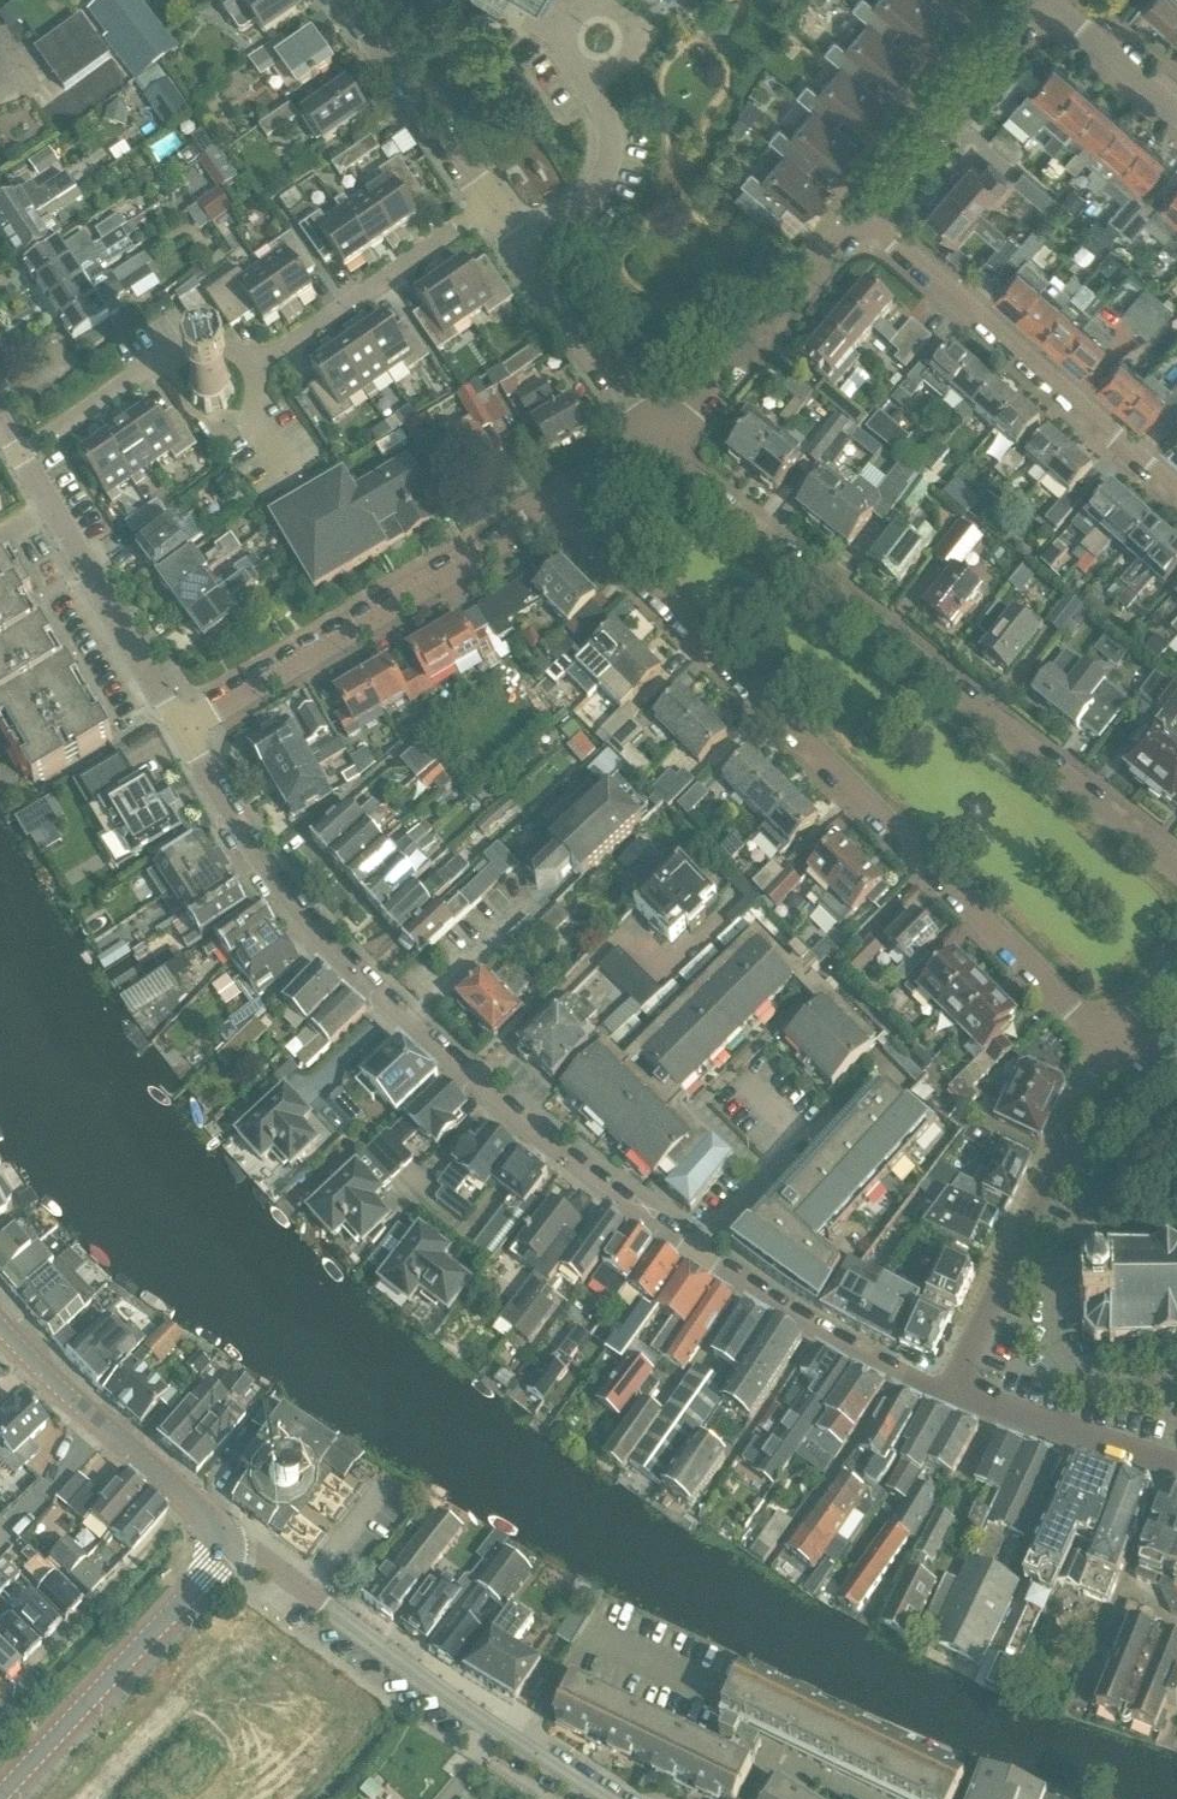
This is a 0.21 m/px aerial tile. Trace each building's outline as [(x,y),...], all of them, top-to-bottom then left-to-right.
[(90,13),(108,35),(104,38),(137,80),(178,48),(140,0),(107,0),(90,13)] [(238,30),(239,32),(244,33),(258,24),(266,36),(297,14),(288,0),(217,0),(238,30)] [(874,4),(870,0),(858,0),(853,7),(869,21),(869,20),(891,38),(900,28),(907,33),(922,32),(940,12),(926,0),(877,0),(874,4)] [(1176,11),(1176,0),(1148,0),(1141,8),(1163,27),(1176,11)] [(1163,27),(1176,40),(1176,11),(1163,27)] [(82,18),(37,51),(81,113),(126,80),(82,18)] [(891,38),(869,20),(869,21),(846,47),(835,38),(825,50),(841,64),(863,82),(863,81),(872,71),(879,77),(894,76),(912,56),(891,38)] [(332,65),(311,35),(288,52),(280,41),(251,61),(261,75),(280,62),(299,88),(332,65)] [(863,82),(841,64),(818,91),(807,81),(797,94),(813,108),(813,107),(835,126),(835,125),(844,115),(851,121),(866,119),(884,99),(863,81),(863,82)] [(1043,121),(1076,83),(1054,64),(1010,114),(1032,134),(1043,121)] [(190,79),(184,87),(194,95),(200,87),(190,79)] [(1053,154),(1074,129),(1097,102),(1076,83),(1043,121),(1055,132),(1043,146),(1053,154)] [(166,130),(190,113),(170,84),(145,99),(166,130)] [(325,144),(367,114),(346,85),(304,114),(325,144)] [(108,109),(104,121),(125,128),(129,114),(120,100),(108,109)] [(1086,160),(1120,121),(1097,102),(1074,129),(1088,141),(1078,152),(1077,151),(1066,163),(1075,172),(1086,160)] [(268,140),(299,117),(291,105),(259,127),(268,140)] [(813,107),(813,108),(790,134),(779,125),(769,137),(785,152),(785,151),(807,169),(816,158),(823,164),(838,163),(856,143),(835,125),(835,126),(813,107)] [(1097,193),(1110,178),(1108,177),(1141,140),(1120,121),(1086,160),(1094,167),(1089,173),(1093,177),(1087,184),(1097,193)] [(1014,163),(1024,151),(999,130),(989,141),(1014,163)] [(196,145),(179,157),(186,167),(214,149),(201,131),(191,137),(196,145)] [(348,170),(380,148),(372,137),(340,159),(348,170)] [(1120,229),(1147,199),(1137,190),(1141,186),(1164,160),(1141,140),(1108,177),(1110,178),(1130,196),(1110,220),(1120,229)] [(123,145),(117,149),(122,157),(128,152),(123,145)] [(50,150),(29,165),(39,179),(60,164),(50,150)] [(225,193),(238,185),(236,182),(239,180),(219,150),(199,163),(217,191),(218,192),(220,191),(222,189),(225,193)] [(785,151),(785,152),(762,178),(751,168),(741,181),(778,213),(788,202),(795,208),(810,207),(828,186),(807,169),(785,151)] [(340,175),(348,170),(340,159),(332,165),(340,175)] [(402,246),(410,240),(402,229),(418,218),(413,210),(428,199),(399,159),(375,176),(381,184),(365,194),(402,246)] [(952,183),(950,186),(977,208),(997,185),(1001,188),(1008,180),(989,163),(982,172),(971,162),(961,174),(957,171),(949,180),(952,183)] [(1047,213),(1057,201),(1024,171),(1014,183),(1047,213)] [(77,191),(67,176),(39,194),(34,188),(30,187),(0,207),(0,231),(5,239),(77,191)] [(133,182),(124,187),(129,195),(137,189),(133,182)] [(1176,230),(1176,185),(1157,208),(1158,209),(1152,215),(1173,235),(1176,230)] [(1008,235),(977,208),(950,186),(941,196),(938,194),(929,203),(933,206),(930,209),(943,220),(936,227),(957,245),(974,226),(998,246),(980,266),(992,276),(996,272),(1021,242),(1010,232),(1008,235)] [(1061,202),(1075,213),(1087,199),(1073,187),(1061,202)] [(21,263),(51,243),(61,236),(51,220),(82,199),(77,191),(5,239),(21,263)] [(234,209),(220,191),(218,192),(217,191),(199,204),(212,225),(234,209)] [(402,246),(365,194),(350,205),(345,197),(336,203),(341,211),(342,211),(370,251),(371,251),(386,240),(394,251),(402,246)] [(1132,239),(1152,215),(1158,209),(1157,208),(1147,199),(1120,229),(1132,239)] [(370,251),(342,211),(341,211),(326,221),(321,214),(300,228),(325,263),(337,255),(346,268),(362,257),(370,268),(378,262),(371,251),(370,251)] [(121,216),(96,232),(102,243),(127,226),(121,216)] [(94,248),(36,286),(49,305),(102,270),(133,250),(128,240),(135,235),(129,225),(127,226),(102,243),(94,248)] [(1017,314),(1049,277),(1028,258),(1047,235),(1036,225),(1021,242),(996,272),(1005,281),(994,294),(1017,314)] [(1173,235),(1163,246),(1173,255),(1176,251),(1176,230),(1173,235)] [(1091,231),(1082,241),(1095,253),(1105,243),(1091,231)] [(297,319),(305,313),(297,302),(314,291),(305,278),(316,269),(292,234),(271,248),(276,256),(261,267),(297,319)] [(59,244),(23,267),(36,286),(94,248),(85,235),(63,250),(59,244)] [(1109,252),(1100,262),(1111,272),(1120,261),(1109,252)] [(102,270),(49,305),(61,324),(145,269),(147,267),(153,263),(147,254),(138,259),(112,276),(107,279),(102,272),(102,270)] [(210,258),(178,284),(183,291),(215,265),(210,258)] [(514,299),(486,258),(471,269),(465,261),(449,272),(441,261),(433,267),(469,318),(484,308),(490,316),(514,299)] [(145,269),(61,324),(74,343),(75,343),(82,354),(117,332),(109,320),(121,312),(114,302),(125,295),(125,296),(154,277),(147,267),(145,269)] [(297,319),(261,267),(246,278),(240,270),(206,293),(231,329),(256,311),(265,325),(281,313),(289,324),(297,319)] [(439,351),(460,337),(454,329),(469,318),(433,267),(425,272),(433,284),(417,295),(426,308),(414,316),(439,351)] [(1070,295),(1082,282),(1073,274),(1061,288),(1049,277),(1017,314),(1038,333),(1070,295)] [(846,308),(873,331),(890,346),(891,345),(901,353),(922,328),(912,320),(898,337),(881,321),(893,306),(866,284),(864,287),(861,284),(852,294),(856,297),(846,308)] [(1133,325),(1158,296),(1147,286),(1122,315),(1133,325)] [(1038,333),(1060,352),(1092,314),(1107,298),(1097,290),(1083,306),(1070,295),(1038,333)] [(190,317),(200,310),(190,296),(180,302),(190,317)] [(1148,338),(1174,309),(1162,299),(1137,328),(1148,338)] [(836,320),(827,331),(853,354),(854,353),(873,331),(846,308),(845,310),(841,307),(833,317),(836,320)] [(1115,334),(1092,314),(1060,352),(1082,372),(1115,334)] [(394,330),(385,317),(368,328),(361,317),(353,323),(389,375),(404,364),(409,372),(430,357),(405,322),(394,330)] [(370,399),(379,393),(373,385),(389,375),(353,323),(345,329),(352,340),(337,350),(337,351),(365,391),(364,391),(370,399)] [(906,368),(932,337),(922,328),(901,353),(896,359),(906,368)] [(861,359),(854,353),(853,354),(827,331),(825,333),(822,330),(813,340),(817,343),(807,354),(823,367),(818,374),(826,381),(816,393),(859,430),(869,418),(836,389),(861,359)] [(334,424),(355,410),(350,402),(364,391),(365,391),(337,351),(337,350),(330,339),(321,345),(328,356),(312,367),(321,380),(309,389),(334,424)] [(512,379),(543,357),(535,345),(504,367),(512,379)] [(948,355),(938,347),(900,391),(911,401),(925,385),(945,403),(953,393),(976,367),(954,348),(948,355)] [(1119,404),(1142,378),(1120,358),(1097,384),(1119,404)] [(964,423),(974,412),(997,385),(976,367),(953,393),(966,405),(955,416),(964,423)] [(207,410),(211,410),(214,410),(216,410),(218,409),(220,408),(223,406),(225,404),(226,403),(228,401),(228,400),(229,398),(230,396),(231,393),(231,390),(231,388),(230,385),(229,382),(228,380),(227,378),(225,376),(224,375),(221,373),(218,371),(216,370),(214,370),(211,370),(209,369),(207,370),(203,371),(202,371),(200,373),(197,374),(196,375),(194,378),(192,380),(191,383),(191,385),(190,387),(190,389),(190,391),(190,393),(191,395),(192,399),(193,400),(194,402),(196,404),(199,407),(201,408),(204,409),(207,410)] [(1176,404),(1176,382),(1172,389),(1149,369),(1142,378),(1119,404),(1141,424),(1152,411),(1162,421),(1176,404)] [(789,425),(804,405),(813,394),(792,377),(783,389),(795,398),(780,417),(789,425)] [(478,380),(469,385),(478,399),(487,394),(478,380)] [(557,409),(551,398),(553,397),(545,383),(519,398),(527,412),(537,406),(544,417),(533,423),(550,453),(589,431),(572,401),(557,409)] [(995,431),(1018,404),(997,385),(974,412),(995,431)] [(493,426),(471,389),(457,398),(469,419),(459,425),(457,423),(446,430),(477,486),(503,472),(482,433),(493,426)] [(1017,451),(1041,424),(1018,404),(995,431),(1017,451)] [(161,419),(152,405),(136,417),(128,406),(120,411),(156,463),(171,453),(177,460),(198,446),(173,410),(161,419)] [(752,472),(774,443),(782,434),(748,407),(745,411),(744,410),(736,420),(737,421),(727,434),(736,441),(727,452),(730,455),(729,457),(739,465),(742,464),(752,472)] [(137,488),(145,483),(139,475),(156,463),(120,411),(112,417),(119,428),(105,438),(104,439),(132,480),(137,488)] [(879,414),(865,430),(897,455),(909,441),(879,414)] [(817,464),(849,424),(838,415),(806,455),(817,464)] [(394,434),(404,427),(397,417),(387,424),(394,434)] [(114,504),(121,499),(116,491),(118,489),(132,480),(104,439),(105,438),(97,427),(88,433),(96,444),(80,456),(114,504)] [(1164,444),(1166,446),(1166,450),(1173,456),(1176,455),(1176,429),(1164,444)] [(377,447),(383,458),(408,443),(402,432),(377,447)] [(1039,488),(1048,478),(1047,477),(1070,451),(1049,432),(1026,458),(1038,469),(1029,479),(1039,488)] [(834,467),(854,441),(843,433),(823,459),(834,467)] [(940,464),(948,454),(935,442),(927,452),(940,464)] [(799,463),(774,443),(752,472),(762,480),(762,483),(770,490),(773,488),(777,491),(799,463)] [(1057,530),(1085,499),(1075,491),(1093,471),(1070,451),(1047,477),(1048,478),(1068,495),(1046,520),(1057,530)] [(932,472),(940,464),(927,452),(919,461),(932,472)] [(1016,473),(1025,464),(1012,453),(1004,462),(1016,473)] [(431,499),(409,461),(355,492),(345,474),(272,517),(315,592),(436,521),(425,502),(431,499)] [(1008,483),(1016,473),(1004,462),(995,472),(1008,483)] [(859,484),(823,528),(825,529),(824,531),(835,540),(836,538),(848,547),(872,517),(885,527),(901,508),(921,482),(900,466),(888,482),(870,467),(859,481),(858,483),(859,484)] [(829,470),(799,508),(810,517),(808,519),(819,528),(821,526),(823,528),(859,484),(858,483),(844,473),(840,478),(829,470)] [(226,498),(241,487),(232,474),(217,486),(226,498)] [(921,482),(901,508),(910,515),(933,487),(923,480),(921,482)] [(1098,530),(1081,548),(1089,555),(1132,506),(1124,499),(1124,496),(1119,491),(1116,491),(1113,489),(1086,520),(1098,530)] [(988,493),(969,515),(979,524),(998,502),(988,493)] [(158,518),(167,512),(159,500),(150,506),(158,518)] [(135,535),(158,518),(150,506),(126,523),(135,535)] [(1141,514),(1132,506),(1089,555),(1079,567),(1087,574),(1113,544),(1125,554),(1152,523),(1150,521),(1150,518),(1144,513),(1141,514)] [(185,513),(137,548),(145,559),(145,563),(151,570),(155,572),(173,559),(189,547),(179,534),(181,533),(178,528),(189,519),(185,513)] [(1137,565),(1121,583),(1128,589),(1171,540),(1163,533),(1163,530),(1157,525),(1155,525),(1152,523),(1125,554),(1137,565)] [(952,574),(926,605),(941,617),(940,621),(948,627),(952,625),(954,628),(983,591),(959,571),(984,542),(962,524),(933,558),(952,574)] [(933,541),(918,529),(910,539),(898,530),(871,564),(899,586),(933,541)] [(175,599),(209,574),(241,551),(232,538),(215,549),(217,552),(206,560),(210,565),(205,569),(194,553),(159,578),(160,579),(160,583),(166,590),(169,592),(175,599)] [(1119,602),(1129,611),(1155,581),(1166,590),(1176,577),(1176,545),(1171,540),(1117,601),(1119,602)] [(1057,542),(1039,562),(1050,571),(1068,551),(1057,542)] [(20,600),(33,592),(16,563),(11,556),(19,552),(17,549),(0,559),(0,729),(11,747),(4,751),(6,755),(13,750),(35,786),(113,739),(68,665),(64,667),(43,631),(39,633),(20,600)] [(190,620),(244,580),(255,571),(247,561),(235,569),(236,571),(222,582),(225,586),(221,590),(209,574),(175,599),(190,620)] [(596,599),(562,565),(540,587),(531,577),(478,607),(498,641),(512,632),(507,624),(543,604),(546,606),(547,604),(569,626),(596,599)] [(244,580),(190,620),(194,625),(194,629),(200,637),(203,638),(205,641),(240,616),(231,604),(251,590),(244,580)] [(1088,595),(1080,604),(1083,606),(1099,621),(1107,612),(1088,595)] [(1061,633),(1083,606),(1080,604),(1070,596),(1048,622),(1061,633)] [(998,605),(978,630),(992,641),(983,652),(987,654),(984,657),(993,665),(996,662),(1009,672),(1040,634),(1037,632),(1044,625),(1032,615),(1026,623),(1014,613),(1012,616),(998,605)] [(448,627),(435,634),(455,668),(479,654),(483,661),(488,659),(496,654),(483,631),(472,637),(462,619),(457,621),(455,617),(446,623),(448,627)] [(557,664),(546,677),(556,687),(567,677),(589,699),(597,691),(639,649),(617,626),(586,657),(576,646),(557,665),(557,664)] [(534,629),(523,635),(531,651),(542,644),(534,629)] [(420,667),(409,674),(423,698),(436,690),(431,682),(455,668),(435,634),(422,641),(420,638),(410,644),(412,647),(409,649),(420,667)] [(565,635),(547,653),(557,664),(557,665),(576,646),(565,635)] [(1107,636),(1095,651),(1117,669),(1129,654),(1107,636)] [(1158,636),(1144,651),(1156,662),(1170,647),(1158,636)] [(639,649),(597,691),(618,713),(601,730),(612,741),(633,720),(634,721),(641,714),(630,702),(662,671),(639,649)] [(1066,651),(1033,692),(1077,728),(1081,724),(1099,738),(1129,702),(1105,683),(1107,681),(1084,663),(1083,665),(1066,651)] [(362,677),(382,711),(406,697),(411,705),(423,698),(409,674),(399,680),(388,661),(384,664),(382,660),(373,666),(375,669),(362,677)] [(1176,753),(1176,747),(1167,739),(1170,735),(1169,734),(1176,724),(1176,692),(1171,687),(1156,676),(1140,696),(1163,714),(1141,742),(1143,743),(1125,766),(1137,776),(1135,780),(1147,790),(1176,753)] [(358,725),(382,711),(362,677),(349,684),(347,681),(337,687),(339,690),(336,692),(348,711),(337,718),(349,739),(361,731),(358,725)] [(677,741),(705,714),(682,691),(655,719),(677,741)] [(315,738),(328,732),(315,706),(302,712),(315,738)] [(700,763),(727,736),(705,714),(677,741),(700,763)] [(633,720),(612,741),(623,752),(644,731),(634,721),(633,720)] [(289,722),(251,744),(265,768),(303,746),(294,731),(289,722)] [(303,746),(265,768),(279,793),(317,770),(347,753),(339,739),(309,757),(303,746)] [(417,780),(438,763),(440,761),(423,741),(400,760),(417,780)] [(362,776),(377,764),(368,749),(352,759),(362,776)] [(603,786),(624,765),(610,751),(589,772),(603,786)] [(736,793),(746,803),(774,775),(751,752),(723,780),(736,793)] [(1147,790),(1160,800),(1164,798),(1176,807),(1176,805),(1176,753),(1147,790)] [(118,832),(134,860),(149,852),(152,856),(170,846),(167,841),(181,833),(172,816),(178,812),(172,801),(166,792),(160,795),(150,779),(140,785),(122,755),(75,783),(76,784),(86,779),(103,807),(93,812),(108,838),(118,832)] [(628,778),(633,773),(626,766),(621,771),(628,778)] [(348,786),(363,777),(357,767),(342,776),(348,786)] [(317,770),(279,793),(293,818),(332,796),(317,770)] [(695,781),(684,770),(677,777),(671,772),(652,791),(669,807),(695,781)] [(768,824),(795,796),(774,775),(746,803),(768,824)] [(589,782),(579,791),(591,804),(601,794),(589,782)] [(688,816),(709,795),(699,785),(678,806),(688,816)] [(583,881),(643,824),(610,790),(526,871),(535,881),(538,890),(557,887),(574,871),(583,881)] [(52,796),(15,818),(28,841),(65,818),(52,796)] [(657,809),(662,804),(655,796),(650,802),(657,809)] [(783,854),(790,847),(818,819),(795,796),(768,824),(761,832),(783,854)] [(483,836),(513,808),(507,801),(477,829),(483,836)] [(349,804),(312,837),(330,856),(366,823),(381,809),(375,802),(359,815),(349,804)] [(366,823),(330,856),(347,874),(383,841),(374,831),(389,818),(381,809),(366,823)] [(383,841),(347,874),(364,892),(400,860),(427,835),(420,828),(393,852),(383,841)] [(400,860),(364,892),(382,911),(418,880),(432,868),(422,857),(436,845),(427,835),(400,860)] [(731,863),(745,849),(733,838),(720,852),(731,863)] [(203,839),(148,875),(154,884),(163,898),(170,893),(171,894),(226,858),(220,849),(212,854),(203,839)] [(822,906),(822,905),(828,899),(862,864),(840,842),(810,872),(821,883),(819,886),(810,894),(822,906)] [(438,903),(405,935),(424,955),(485,898),(484,897),(503,879),(518,865),(498,844),(484,858),(493,867),(459,898),(460,899),(446,912),(438,903)] [(401,931),(469,867),(459,857),(422,893),(414,885),(382,911),(401,931)] [(170,893),(163,898),(178,922),(186,917),(233,886),(224,872),(232,867),(226,858),(171,894),(170,893)] [(671,944),(717,898),(681,862),(635,907),(671,944)] [(764,894),(784,873),(774,863),(753,883),(764,894)] [(883,884),(862,864),(828,899),(822,905),(822,906),(819,908),(839,928),(853,915),(868,900),(873,905),(888,891),(882,885),(883,884)] [(777,907),(801,883),(789,871),(765,895),(777,907)] [(734,926),(755,907),(760,902),(735,875),(728,881),(745,898),(744,904),(727,920),(734,926)] [(195,931),(182,940),(188,949),(248,910),(233,886),(186,917),(195,931)] [(552,934),(569,918),(558,906),(541,922),(552,934)] [(232,963),(277,929),(260,907),(202,950),(209,959),(222,949),(232,963)] [(800,990),(812,978),(819,971),(817,968),(807,959),(755,907),(734,926),(735,927),(717,943),(725,950),(755,922),(793,958),(796,961),(790,966),(757,932),(623,1063),(605,1044),(605,1043),(600,1047),(601,1048),(598,1051),(561,1090),(655,1179),(656,1178),(668,1189),(666,1190),(691,1213),(734,1160),(713,1141),(712,1142),(673,1104),(676,1100),(680,1096),(688,1105),(689,1104),(681,1095),(793,984),(800,990)] [(915,915),(888,942),(909,963),(896,975),(904,984),(931,958),(924,951),(937,938),(933,934),(935,932),(927,924),(925,926),(915,915)] [(284,939),(277,929),(232,963),(243,977),(234,983),(252,1007),(225,1028),(224,1039),(229,1046),(277,1000),(268,988),(302,963),(284,939)] [(807,959),(817,968),(827,958),(829,960),(838,951),(826,939),(807,959)] [(855,976),(881,951),(870,940),(845,966),(855,976)] [(161,973),(166,970),(181,959),(176,949),(154,962),(161,973)] [(687,985),(718,957),(711,949),(680,977),(687,985)] [(611,978),(629,960),(618,950),(600,968),(611,978)] [(920,990),(940,1010),(975,976),(966,967),(968,963),(959,954),(955,956),(954,954),(942,966),(936,959),(906,989),(914,997),(920,990)] [(192,971),(184,958),(181,960),(181,959),(166,970),(174,982),(192,971)] [(486,971),(457,997),(459,999),(459,1005),(465,1012),(472,1013),(476,1018),(529,968),(519,958),(515,962),(495,980),(486,971)] [(621,989),(639,971),(629,960),(611,978),(621,989)] [(310,1027),(344,992),(318,967),(284,1002),(280,997),(269,1008),(279,1018),(290,1007),(310,1027)] [(529,968),(476,1018),(481,1023),(481,1029),(487,1036),(494,1036),(495,1038),(524,1012),(515,1002),(535,984),(540,979),(529,968)] [(650,981),(639,971),(621,989),(632,999),(650,981)] [(975,976),(940,1010),(934,1017),(955,1038),(961,1032),(996,997),(987,988),(990,985),(980,975),(977,978),(975,976)] [(833,1087),(870,1051),(877,1044),(831,997),(823,989),(818,984),(812,978),(800,990),(805,996),(817,1007),(800,1024),(801,1026),(786,1041),(833,1087)] [(650,981),(632,999),(644,1010),(662,993),(650,981)] [(831,997),(839,990),(831,982),(823,989),(831,997)] [(672,983),(662,993),(644,1010),(642,1012),(648,1019),(679,989),(672,983)] [(889,1023),(909,1003),(898,992),(878,1012),(889,1023)] [(309,1069),(366,1013),(345,993),(313,1027),(322,1036),(299,1059),(309,1069)] [(996,997),(961,1032),(983,1054),(973,1064),(984,1076),(1010,1050),(1000,1040),(1011,1028),(1008,1025),(1016,1017),(1008,1009),(1011,1005),(1001,996),(997,998),(996,997)] [(572,1003),(568,999),(546,1020),(520,1045),(521,1046),(519,1056),(526,1064),(536,1061),(554,1080),(594,1041),(600,1047),(605,1043),(605,1044),(639,1012),(630,1003),(598,1033),(590,1024),(599,1015),(585,1001),(581,1006),(575,1000),(572,1003)] [(618,1049),(641,1028),(634,1020),(611,1041),(618,1049)] [(247,1028),(229,1046),(216,1058),(227,1070),(259,1040),(247,1028)] [(885,1051),(892,1044),(893,1043),(885,1036),(877,1043),(885,1051)] [(397,1115),(438,1076),(401,1041),(356,1083),(373,1101),(379,1096),(397,1115)] [(918,1088),(926,1080),(892,1044),(885,1051),(883,1052),(918,1088)] [(289,1061),(263,1088),(272,1097),(298,1071),(289,1061)] [(977,1084),(984,1076),(973,1064),(965,1072),(977,1084)] [(1012,1094),(1054,1113),(1064,1090),(1062,1083),(1054,1079),(1058,1072),(1041,1064),(1037,1071),(1029,1068),(1023,1070),(1022,1071),(1017,1067),(1012,1080),(1017,1082),(1012,1094)] [(968,1107),(979,1096),(972,1089),(977,1084),(965,1072),(949,1088),(968,1107)] [(452,1124),(466,1110),(443,1087),(409,1119),(408,1117),(390,1134),(388,1132),(376,1143),(402,1170),(414,1159),(402,1147),(419,1131),(431,1143),(432,1142),(437,1147),(457,1129),(452,1124)] [(907,1107),(887,1089),(884,1093),(884,1094),(871,1111),(869,1109),(865,1113),(858,1120),(859,1121),(850,1135),(847,1133),(834,1148),(825,1162),(822,1160),(808,1175),(809,1176),(800,1189),(797,1187),(785,1201),(790,1205),(777,1219),(766,1211),(732,1248),(745,1258),(754,1265),(776,1281),(790,1291),(799,1297),(817,1309),(841,1268),(819,1249),(825,1239),(829,1241),(936,1125),(910,1103),(907,1107)] [(993,1119),(1040,1141),(1054,1113),(1012,1094),(1006,1091),(1000,1104),(1006,1107),(999,1121),(993,1118),(993,1119)] [(291,1168),(318,1144),(301,1126),(310,1118),(286,1092),(238,1135),(262,1162),(275,1151),(291,1168)] [(353,1127),(364,1116),(342,1092),(330,1103),(353,1127)] [(965,1130),(973,1119),(958,1108),(951,1118),(965,1130)] [(984,1150),(993,1134),(973,1122),(963,1138),(984,1150)] [(515,1152),(489,1132),(478,1148),(472,1143),(456,1164),(457,1165),(441,1186),(445,1190),(436,1202),(463,1223),(473,1210),(455,1196),(469,1178),(486,1190),(515,1152)] [(391,1181),(402,1170),(376,1143),(365,1154),(391,1181)] [(951,1194),(1000,1218),(1005,1216),(1031,1162),(1005,1150),(993,1176),(981,1170),(974,1186),(961,1179),(951,1194)] [(518,1154),(494,1184),(531,1212),(538,1203),(532,1198),(548,1177),(518,1154)] [(382,1227),(389,1220),(373,1202),(382,1194),(357,1168),(309,1212),(334,1239),(347,1227),(363,1245),(367,1240),(373,1247),(386,1231),(382,1227)] [(5,1212),(3,1209),(11,1198),(0,1183),(0,1216),(5,1212)] [(578,1221),(592,1202),(581,1194),(567,1213),(551,1201),(511,1258),(534,1274),(500,1321),(515,1332),(547,1288),(548,1289),(571,1261),(592,1230),(578,1221)] [(925,1228),(943,1236),(970,1251),(985,1258),(996,1236),(992,1234),(1000,1218),(951,1194),(925,1228)] [(626,1227),(605,1212),(592,1230),(571,1261),(548,1289),(541,1297),(547,1301),(553,1293),(561,1281),(573,1290),(581,1280),(586,1283),(626,1227)] [(35,1246),(47,1237),(31,1216),(0,1242),(0,1276),(24,1255),(35,1246)] [(492,1224),(473,1248),(492,1263),(511,1238),(492,1224)] [(420,1231),(415,1238),(398,1225),(370,1262),(387,1275),(381,1282),(409,1304),(420,1291),(449,1313),(470,1284),(442,1262),(449,1253),(420,1231)] [(629,1285),(655,1246),(630,1229),(593,1283),(617,1300),(628,1284),(629,1285)] [(35,1246),(24,1255),(0,1276),(0,1279),(14,1296),(51,1265),(66,1252),(67,1251),(58,1242),(43,1255),(35,1246)] [(655,1308),(658,1303),(684,1265),(657,1247),(629,1288),(642,1297),(639,1302),(644,1305),(644,1304),(652,1310),(654,1307),(655,1308)] [(1163,1341),(1159,1350),(1163,1358),(1163,1361),(1176,1360),(1176,1247),(1096,1248),(1084,1261),(1086,1330),(1097,1342),(1163,1341)] [(66,1252),(51,1265),(14,1296),(33,1318),(51,1340),(65,1326),(92,1299),(77,1281),(74,1278),(83,1271),(67,1251),(66,1252)] [(959,1311),(975,1279),(944,1264),(928,1298),(959,1311)] [(666,1361),(715,1287),(684,1265),(658,1303),(655,1308),(654,1307),(652,1310),(644,1304),(619,1339),(616,1336),(605,1352),(622,1364),(659,1311),(673,1320),(652,1352),(666,1361)] [(822,1312),(857,1331),(886,1281),(869,1272),(866,1276),(847,1266),(822,1312)] [(896,1352),(922,1300),(886,1281),(857,1331),(896,1352)] [(683,1373),(733,1298),(715,1287),(666,1361),(683,1373)] [(927,1366),(935,1363),(959,1311),(928,1298),(902,1354),(927,1366)] [(766,1319),(746,1307),(714,1358),(726,1366),(716,1382),(696,1369),(631,1466),(666,1489),(698,1440),(773,1322),(766,1318),(766,1319)] [(51,1340),(66,1355),(81,1371),(96,1387),(136,1349),(136,1348),(145,1340),(130,1324),(129,1322),(119,1332),(105,1318),(79,1343),(65,1326),(51,1340)] [(751,1422),(803,1341),(774,1323),(722,1404),(751,1422)] [(130,1363),(103,1394),(139,1425),(158,1402),(169,1411),(181,1397),(170,1387),(165,1393),(141,1372),(152,1359),(158,1364),(174,1348),(172,1347),(179,1341),(166,1327),(143,1350),(130,1363)] [(572,1362),(570,1361),(576,1352),(579,1354),(591,1337),(578,1328),(577,1327),(559,1353),(549,1360),(527,1392),(528,1392),(543,1403),(572,1362)] [(825,1412),(854,1372),(817,1349),(802,1373),(819,1384),(810,1397),(809,1399),(825,1412)] [(638,1394),(650,1378),(652,1374),(632,1359),(600,1404),(621,1419),(638,1394)] [(835,1462),(854,1433),(885,1387),(854,1372),(825,1412),(805,1442),(835,1462)] [(648,1401),(659,1385),(650,1378),(638,1394),(648,1401)] [(176,1457),(217,1410),(226,1399),(207,1381),(156,1440),(176,1457)] [(800,1408),(808,1396),(795,1387),(787,1398),(800,1408)] [(839,1475),(786,1549),(814,1569),(822,1556),(827,1559),(836,1566),(852,1539),(884,1492),(878,1489),(889,1474),(897,1460),(891,1456),(913,1421),(923,1407),(907,1398),(895,1391),(859,1452),(839,1475)] [(743,1459),(776,1484),(793,1457),(805,1442),(825,1412),(809,1399),(810,1397),(808,1396),(800,1408),(773,1443),(770,1448),(758,1439),(743,1459)] [(263,1433),(281,1409),(268,1400),(250,1424),(263,1433)] [(0,1421),(0,1459),(14,1475),(37,1453),(28,1443),(45,1427),(43,1425),(46,1422),(34,1409),(31,1412),(24,1404),(21,1402),(13,1409),(13,1408),(0,1419),(1,1420),(0,1421)] [(245,1417),(229,1403),(220,1414),(217,1410),(176,1457),(196,1474),(245,1417)] [(624,1472),(662,1416),(644,1403),(606,1459),(624,1472)] [(774,1405),(766,1417),(776,1423),(783,1411),(774,1405)] [(904,1502),(905,1501),(918,1480),(921,1475),(951,1417),(927,1407),(906,1447),(910,1449),(886,1493),(904,1502)] [(249,1477),(232,1500),(268,1528),(280,1535),(294,1515),(298,1518),(333,1475),(346,1484),(365,1457),(338,1438),(334,1444),(281,1409),(238,1469),(249,1477)] [(951,1478),(954,1473),(979,1428),(951,1417),(921,1475),(918,1480),(941,1493),(950,1478),(951,1478)] [(988,1524),(1001,1495),(1024,1444),(999,1434),(976,1483),(987,1488),(970,1525),(981,1541),(981,1539),(980,1538),(988,1524)] [(693,1507),(725,1459),(698,1440),(666,1489),(693,1507)] [(988,1524),(1010,1533),(1024,1539),(1060,1460),(1024,1444),(1001,1495),(988,1524)] [(1043,1620),(1056,1590),(1059,1584),(1072,1554),(1107,1474),(1076,1463),(1024,1579),(1031,1582),(1027,1611),(1005,1658),(1021,1665),(1042,1620),(1043,1620)] [(109,1533),(145,1491),(124,1472),(103,1497),(88,1485),(67,1509),(82,1522),(89,1515),(109,1533)] [(1091,1562),(1123,1479),(1107,1474),(1072,1554),(1091,1562)] [(1108,1604),(1152,1495),(1153,1495),(1149,1488),(1123,1479),(1091,1562),(1072,1554),(1059,1584),(1108,1604)] [(930,1515),(940,1498),(939,1497),(941,1493),(918,1480),(905,1501),(930,1515)] [(131,1552),(165,1513),(167,1510),(145,1491),(109,1533),(101,1542),(106,1547),(115,1537),(131,1552)] [(1167,1495),(1134,1578),(1158,1588),(1171,1613),(1176,1616),(1176,1595),(1175,1589),(1175,1587),(1176,1588),(1176,1497),(1167,1495)] [(916,1541),(916,1540),(930,1515),(905,1501),(904,1502),(889,1524),(910,1536),(909,1538),(916,1541)] [(392,1621),(462,1530),(440,1513),(396,1570),(391,1567),(365,1600),(392,1621)] [(750,1552),(750,1553),(763,1563),(764,1561),(792,1522),(778,1513),(760,1538),(750,1552)] [(932,1564),(954,1522),(938,1514),(916,1556),(929,1563),(932,1564)] [(859,1612),(870,1594),(909,1538),(910,1536),(889,1524),(838,1600),(859,1612)] [(960,1582),(930,1643),(979,1666),(1019,1583),(992,1570),(1010,1533),(988,1524),(980,1538),(981,1539),(973,1561),(970,1560),(960,1582)] [(70,1576),(83,1562),(86,1559),(66,1540),(50,1557),(70,1576)] [(36,1594),(64,1621),(82,1603),(32,1554),(26,1548),(19,1555),(29,1565),(22,1572),(40,1589),(36,1594)] [(503,1610),(531,1572),(502,1550),(478,1582),(475,1587),(492,1600),(503,1610)] [(908,1640),(937,1584),(922,1576),(929,1563),(916,1556),(878,1630),(903,1644),(906,1639),(908,1640)] [(9,1566),(1,1558),(0,1560),(0,1575),(9,1566)] [(827,1559),(820,1570),(821,1574),(826,1578),(836,1566),(827,1559)] [(90,1595),(103,1581),(83,1562),(70,1576),(90,1595)] [(10,1586),(0,1575),(0,1596),(10,1586)] [(455,1614),(475,1587),(478,1582),(471,1576),(463,1577),(455,1588),(439,1576),(403,1623),(405,1625),(405,1629),(413,1636),(418,1634),(426,1640),(449,1610),(455,1614)] [(930,1643),(960,1582),(948,1577),(919,1637),(930,1643)] [(475,1587),(455,1614),(429,1648),(460,1668),(486,1632),(479,1627),(485,1620),(479,1616),(492,1600),(475,1587)] [(43,1642),(60,1625),(27,1593),(11,1610),(43,1642)] [(1154,1639),(1156,1633),(1147,1629),(1153,1612),(1129,1602),(1122,1620),(1131,1624),(1117,1661),(1122,1663),(1118,1673),(1113,1671),(1105,1689),(1101,1687),(1093,1707),(1122,1719),(1124,1713),(1134,1717),(1132,1723),(1161,1734),(1169,1714),(1164,1712),(1168,1702),(1176,1707),(1176,1706),(1176,1641),(1166,1637),(1164,1642),(1154,1639)] [(515,1701),(541,1663),(515,1647),(534,1623),(514,1607),(466,1671),(515,1701)] [(571,1647),(587,1620),(572,1611),(556,1638),(571,1647)] [(0,1623),(0,1640),(22,1663),(39,1646),(10,1616),(2,1625),(0,1623)] [(4,1681),(19,1666),(0,1647),(0,1677),(4,1681)] [(1021,1665),(1005,1658),(998,1655),(985,1685),(1008,1695),(1021,1665)] [(741,1673),(721,1717),(746,1729),(749,1724),(782,1740),(780,1745),(835,1772),(837,1767),(871,1783),(868,1788),(892,1798),(956,1798),(964,1781),(741,1673)] [(603,1696),(605,1691),(576,1677),(556,1720),(720,1798),(738,1798),(755,1763),(743,1757),(746,1751),(755,1755),(760,1743),(726,1727),(721,1739),(738,1747),(735,1753),(727,1749),(725,1755),(691,1738),(694,1733),(639,1707),(636,1712),(603,1696)] [(165,1710),(158,1717),(168,1726),(175,1719),(165,1710)] [(175,1719),(168,1726),(177,1735),(184,1728),(175,1719)] [(204,1744),(197,1752),(206,1761),(213,1753),(204,1744)] [(238,1746),(231,1753),(240,1762),(247,1755),(238,1746)] [(257,1763),(250,1771),(259,1780),(267,1772),(257,1763)] [(1045,1795),(1019,1787),(1020,1783),(984,1771),(981,1770),(975,1786),(970,1798),(1044,1798),(1045,1795)] [(267,1772),(259,1780),(269,1789),(276,1781),(267,1772)] [(368,1777),(359,1788),(369,1798),(379,1787),(368,1777)] [(778,1782),(768,1798),(805,1798),(778,1782)] [(956,1798),(970,1798),(975,1786),(964,1782),(956,1798)] [(45,1798),(75,1798),(59,1784),(45,1798)]
